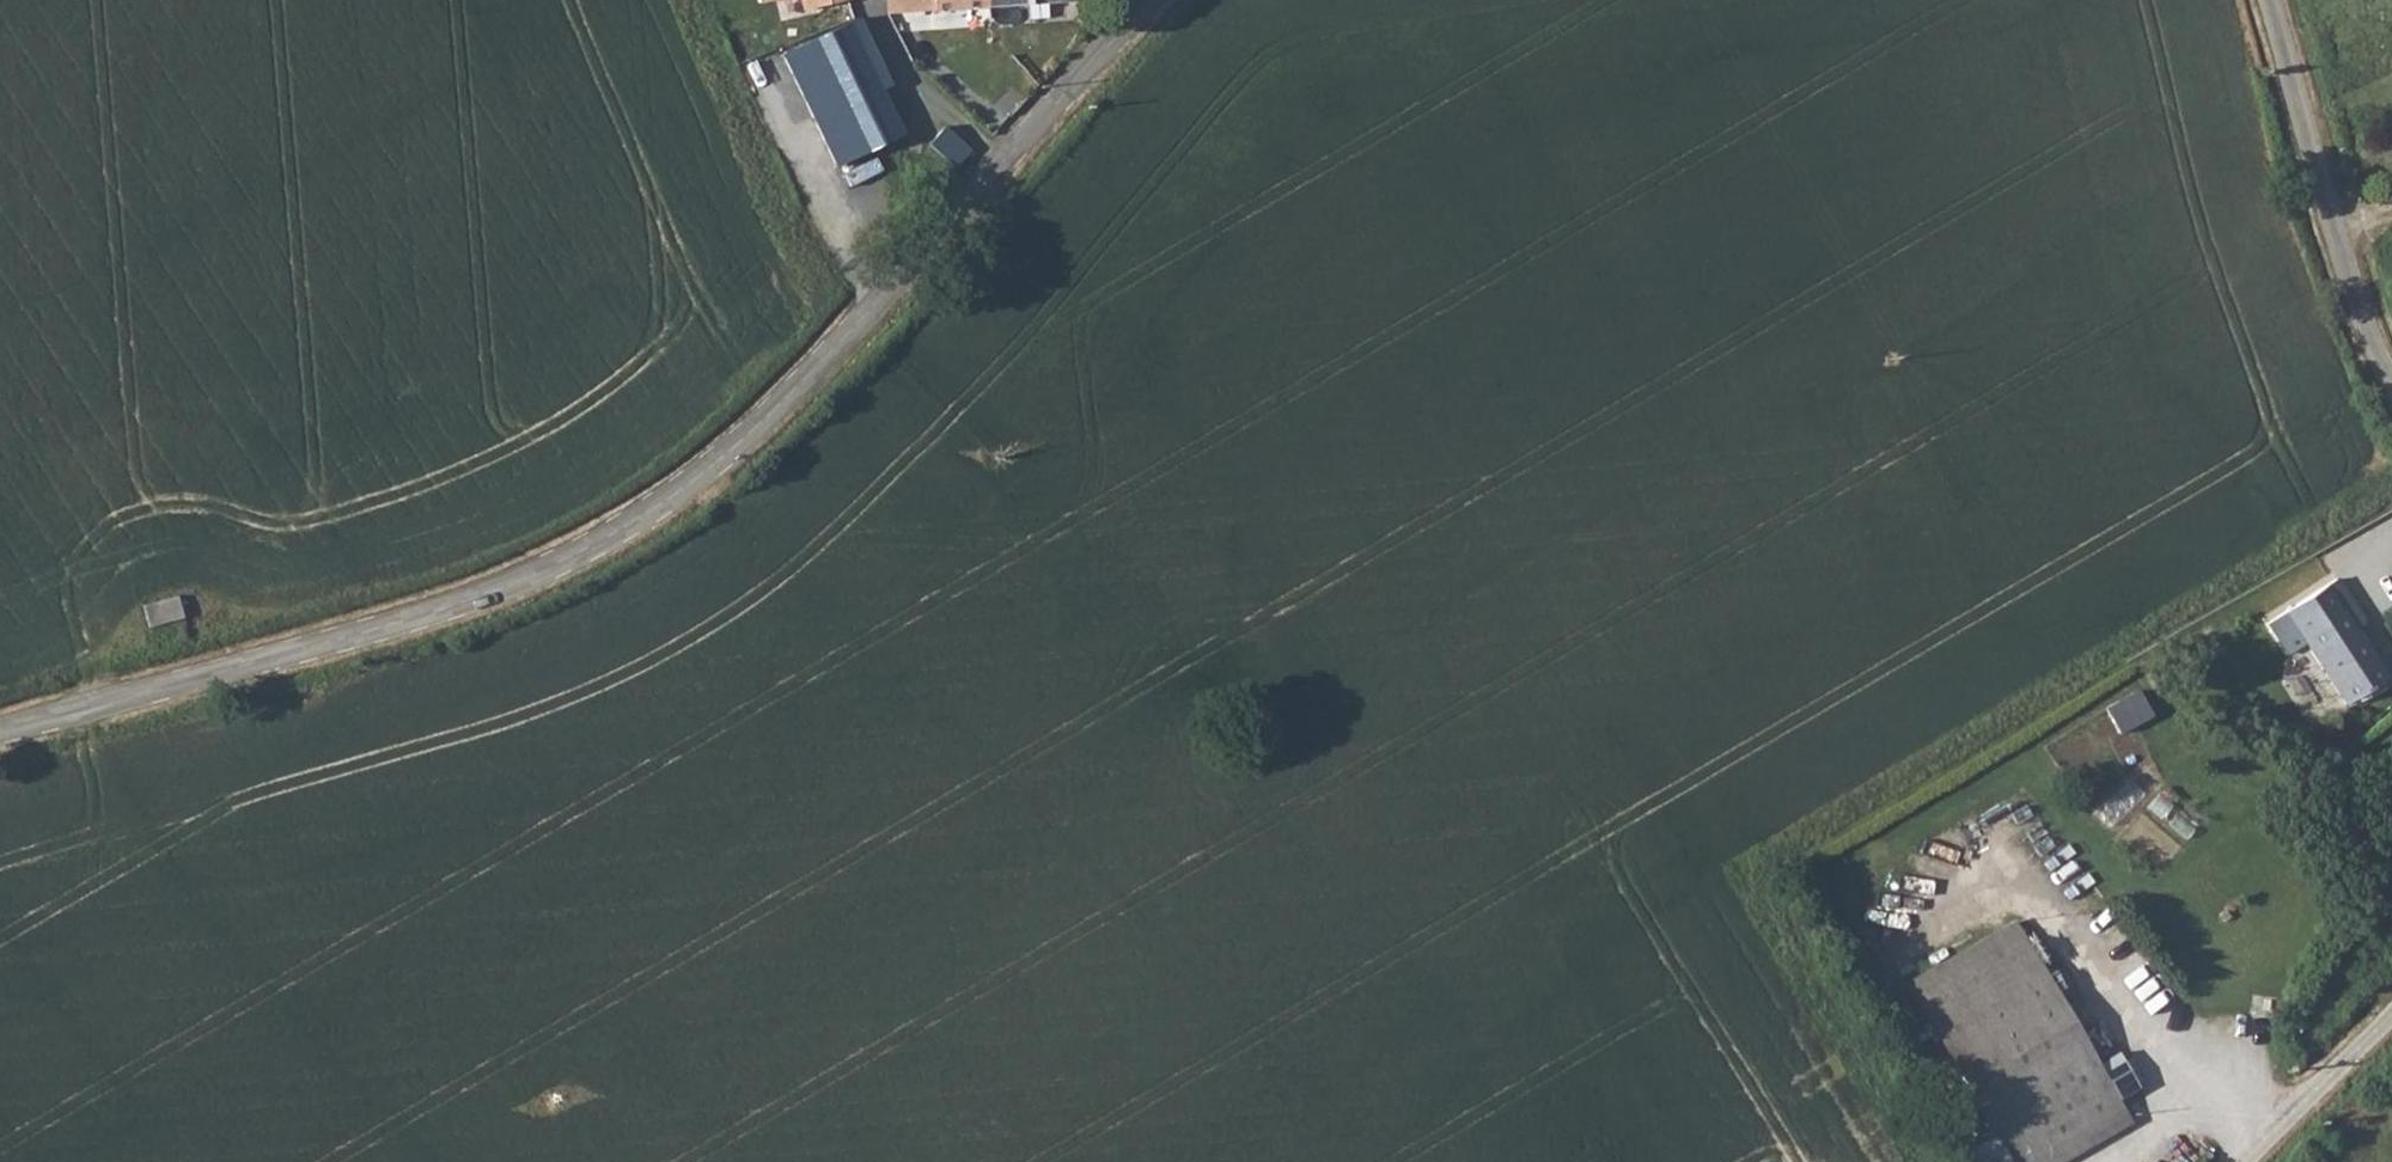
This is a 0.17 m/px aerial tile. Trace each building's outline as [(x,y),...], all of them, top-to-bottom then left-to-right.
[(802,13),(847,3),(853,1),(853,0),(798,0),(802,13)] [(887,18),(1072,3),(1072,0),(886,0),(887,18)] [(861,18),(786,51),(836,163),(911,130),(861,18)] [(2329,579),(2261,624),(2276,645),(2294,633),(2344,601),(2329,579)] [(180,596),(147,605),(152,625),(185,616),(180,596)] [(2344,601),(2294,633),(2301,644),(2342,704),(2383,677),(2349,629),(2360,622),(2344,601)] [(2108,707),(2123,732),(2153,715),(2138,689),(2108,707)] [(2061,1005),(2014,923),(1906,987),(2007,1161),(2067,1161),(2130,1125),(2061,1005)]
